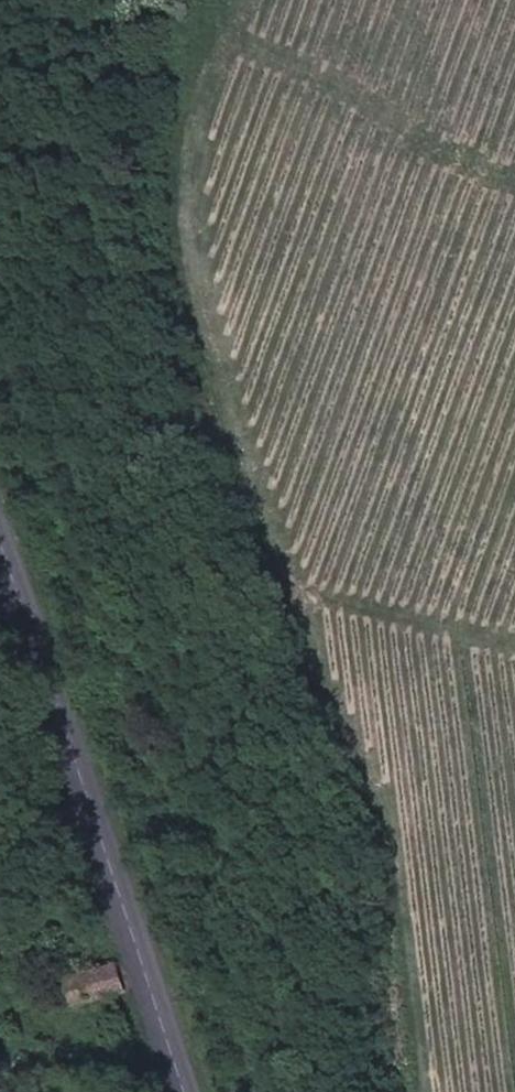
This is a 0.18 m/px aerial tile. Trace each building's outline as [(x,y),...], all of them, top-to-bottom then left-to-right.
[(121,1000),(111,971),(64,986),(73,1015),(121,1000)]
